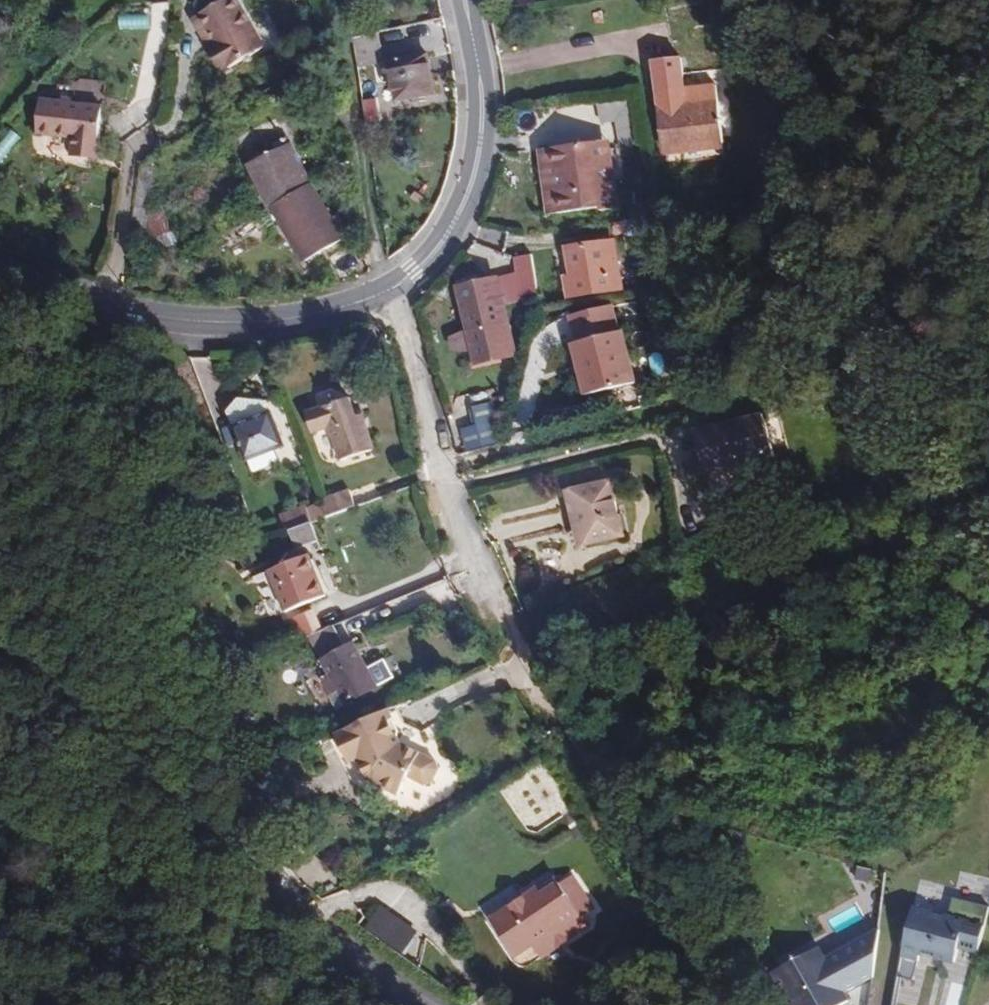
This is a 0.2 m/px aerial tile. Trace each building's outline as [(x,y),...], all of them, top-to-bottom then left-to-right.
[(237,0),(190,0),(212,42),(250,23),(237,0)] [(356,9),(372,5),(371,0),(354,0),(356,9)] [(381,34),(354,40),(356,47),(382,47),(381,34)] [(429,55),(401,60),(400,101),(436,94),(429,55)] [(308,151),(273,84),(234,103),(273,176),(279,172),(308,151)] [(686,103),(684,89),(657,92),(664,149),(721,142),(716,100),(686,103)] [(80,149),(81,110),(43,108),(43,100),(13,99),(13,134),(50,134),(50,149),(80,149)] [(607,140),(599,141),(605,183),(613,182),(607,140)] [(599,141),(546,149),(552,191),(545,192),(548,214),(601,207),(601,210),(617,208),(613,182),(605,183),(599,141)] [(552,191),(546,149),(539,150),(545,192),(552,191)] [(347,202),(308,151),(279,172),(320,223),(347,202)] [(622,288),(614,241),(566,249),(571,278),(566,279),(569,297),(622,288)] [(540,290),(534,256),(520,258),(525,293),(540,290)] [(521,291),(516,273),(503,277),(508,294),(521,291)] [(516,356),(498,278),(457,288),(476,366),(516,356)] [(541,317),(543,307),(541,294),(528,296),(531,318),(541,317)] [(620,333),(614,305),(570,316),(577,344),(574,345),(576,354),(627,342),(624,332),(620,333)] [(627,342),(576,354),(579,366),(587,364),(594,394),(637,384),(627,342)] [(363,403),(354,368),(340,361),(326,366),(328,375),(310,381),(316,401),(335,396),(344,431),(377,421),(371,401),(363,403)] [(587,364),(579,366),(586,396),(594,394),(587,364)] [(290,435),(280,400),(242,413),(253,448),(290,435)] [(503,442),(492,404),(473,409),(478,427),(463,431),(468,451),(503,442)] [(457,429),(476,424),(472,408),(453,413),(457,429)] [(773,457),(762,414),(724,424),(725,427),(695,435),(705,474),(773,457)] [(329,508),(379,489),(373,472),(323,490),(329,508)] [(612,482),(568,492),(572,509),(567,510),(570,526),(575,525),(580,545),(624,535),(612,482)] [(331,538),(321,511),(301,518),(308,538),(320,534),(323,541),(331,538)] [(316,586),(303,554),(323,547),(320,541),(280,558),(288,582),(296,600),(336,584),(334,579),(316,586)] [(334,579),(323,547),(303,554),(316,586),(334,579)] [(288,582),(280,558),(263,565),(271,587),(288,582)] [(304,615),(326,606),(322,597),(296,606),(305,629),(308,628),(304,615)] [(308,628),(331,618),(326,606),(304,615),(308,628)] [(386,673),(365,627),(333,642),(353,689),(386,673)] [(445,743),(410,730),(410,717),(401,697),(348,721),(349,725),(360,749),(369,745),(373,753),(378,767),(389,770),(387,774),(410,781),(417,761),(435,768),(442,765),(448,750),(445,743)] [(557,878),(576,866),(572,859),(552,871),(557,878)] [(576,909),(596,896),(576,866),(557,878),(552,871),(506,902),(529,938),(548,927),(576,909)] [(915,908),(900,977),(917,979),(922,953),(957,958),(958,944),(981,948),(988,913),(988,903),(954,895),(950,914),(915,908)] [(557,941),(604,909),(600,902),(580,915),(576,909),(548,927),(557,941)] [(360,929),(403,954),(417,929),(374,904),(360,929)] [(814,953),(771,977),(785,1004),(846,1004),(840,993),(873,978),(877,936),(820,966),(814,953)]
